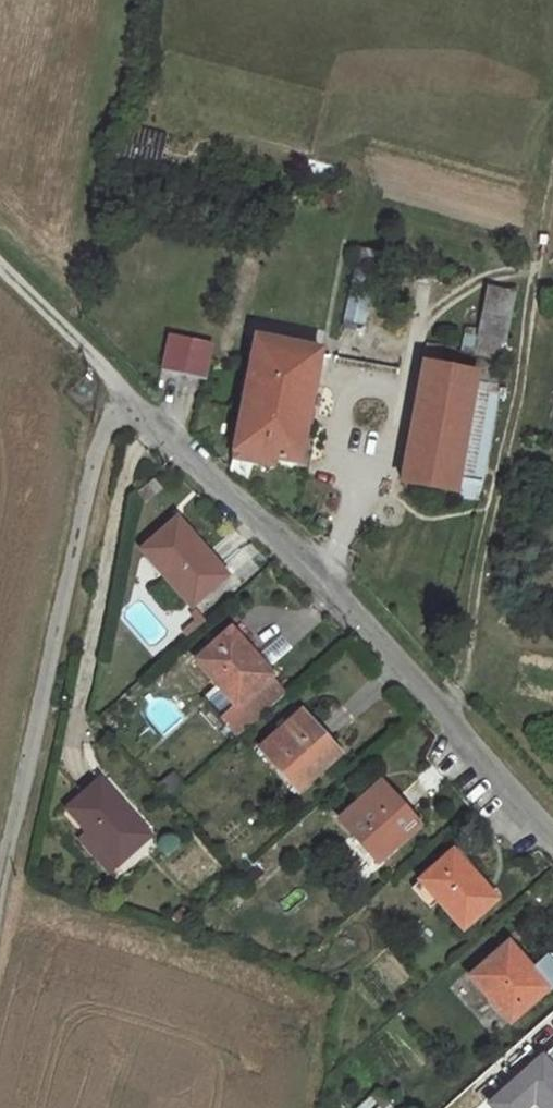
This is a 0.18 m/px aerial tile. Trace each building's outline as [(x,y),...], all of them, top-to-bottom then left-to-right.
[(471,352),(500,358),(515,289),(487,283),(471,352)] [(362,324),(370,298),(350,292),(342,317),(362,324)] [(215,342),(158,331),(150,367),(209,378),(215,342)] [(291,444),(305,342),(252,332),(238,436),(291,444)] [(406,343),(402,362),(394,461),(447,472),(459,385),(464,353),(406,343)] [(459,385),(447,472),(471,475),(483,389),(459,385)] [(214,562),(165,507),(129,542),(134,546),(127,552),(122,572),(132,582),(150,564),(177,595),(214,562)] [(268,675),(225,625),(189,654),(233,705),(268,675)] [(329,754),(290,710),(251,745),(291,788),(329,754)] [(167,796),(185,784),(175,770),(158,781),(167,796)] [(135,826),(87,774),(54,803),(103,856),(135,826)] [(411,824),(374,783),(335,815),(372,857),(411,824)] [(493,896),(448,844),(416,874),(460,923),(493,896)] [(543,984),(501,936),(466,967),(509,1014),(543,984)] [(533,1048),(504,1074),(534,1107),(552,1107),(552,1072),(533,1048)] [(373,1090),(353,1107),(389,1107),(373,1090)]
